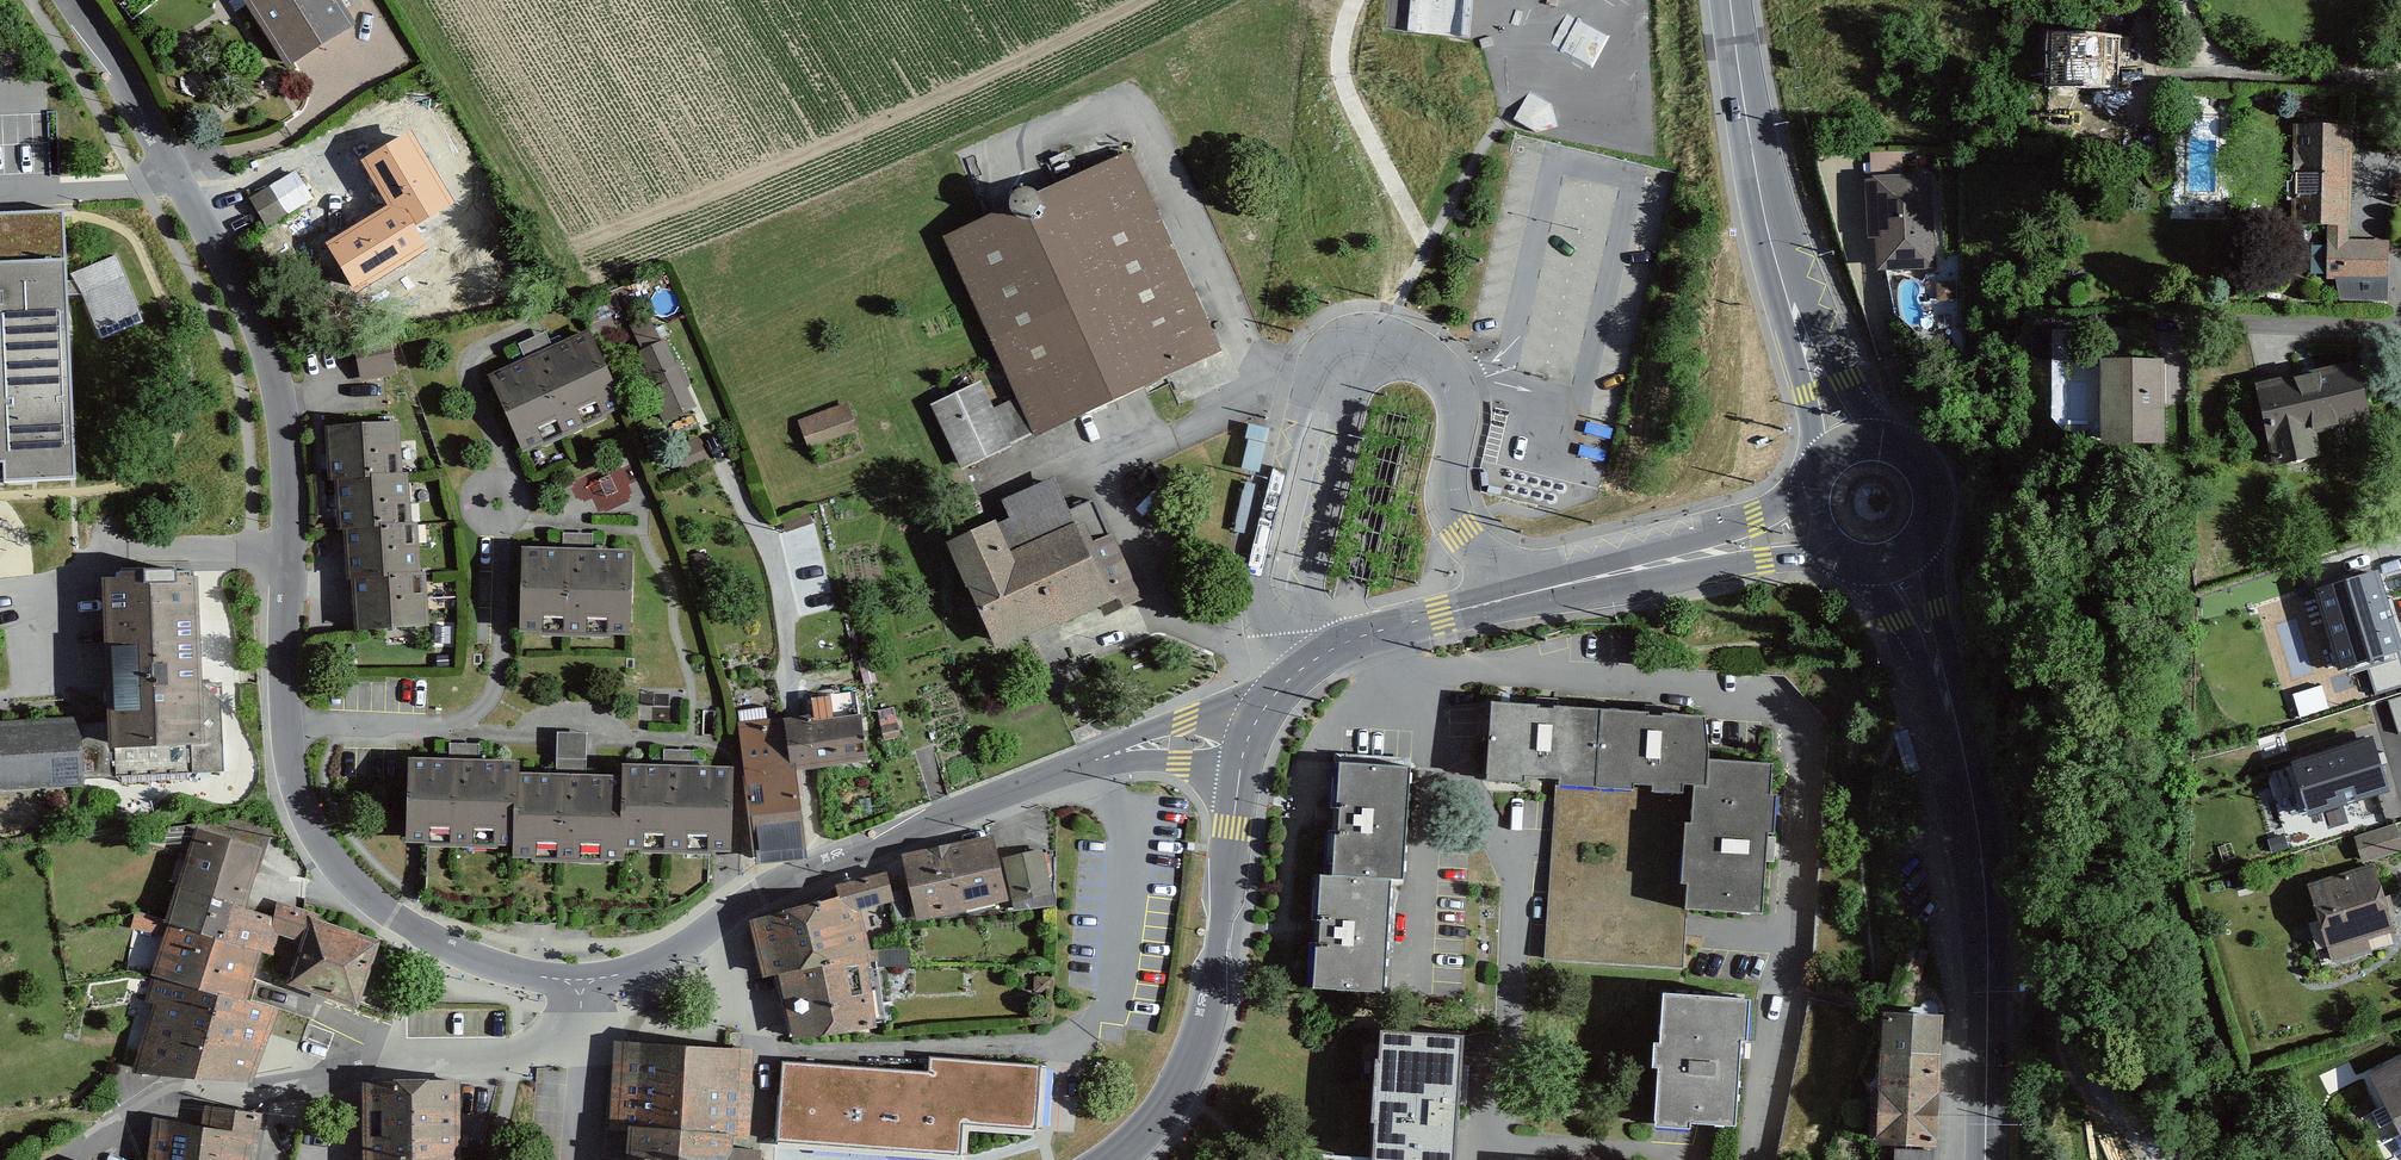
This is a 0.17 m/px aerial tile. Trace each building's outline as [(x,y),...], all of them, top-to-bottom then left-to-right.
[(286,68),(357,24),(341,0),(244,0),(286,68)] [(1470,32),(1472,0),(1410,0),(1409,29),(1470,32)] [(2127,42),(2047,38),(2045,91),(2124,95),(2127,42)] [(2352,127),(2291,126),(2290,238),(2328,239),(2327,304),(2392,305),(2393,248),(2350,248),(2352,127)] [(411,129),(360,160),(387,205),(324,243),(355,293),(428,249),(415,226),(455,202),(411,129)] [(984,217),(942,236),(1016,397),(1033,434),(1035,437),(1222,351),(1129,151),(984,217)] [(249,198),(267,227),(314,199),(296,170),(249,198)] [(1872,181),(1864,181),(1867,240),(1875,240),(1877,273),(1937,270),(1932,174),(1873,177),(1872,181)] [(76,481),(68,295),(67,280),(67,275),(66,263),(64,212),(0,215),(0,465),(4,465),(5,484),(76,481)] [(79,271),(72,274),(74,280),(67,280),(68,295),(81,294),(101,342),(144,323),(115,256),(84,269),(79,271)] [(524,357),(487,374),(521,450),(522,452),(541,444),(543,447),(564,438),(608,418),(607,415),(620,409),(624,407),(589,328),(586,330),(563,340),(552,345),(524,357)] [(546,332),(518,344),(524,357),(552,345),(549,339),(546,332)] [(353,346),(360,382),(384,378),(396,375),(390,340),(353,346)] [(663,340),(637,352),(654,388),(647,391),(663,427),(696,412),(663,340)] [(2162,358),(2099,360),(2101,445),(2165,444),(2162,358)] [(2358,360),(2254,384),(2274,470),(2317,459),(2312,437),(2373,423),(2358,360)] [(930,403),(961,470),(963,469),(1012,446),(1011,445),(1033,434),(1016,397),(994,407),(981,380),(930,403)] [(848,402),(798,420),(808,449),(859,431),(848,402)] [(346,427),(325,428),(329,481),(334,480),(403,475),(399,422),(346,427)] [(1249,441),(1266,445),(1270,429),(1247,424),(1243,439),(1249,441)] [(682,470),(707,459),(697,438),(672,449),(682,470)] [(403,475),(334,480),(338,531),(343,530),(412,525),(409,478),(408,474),(403,475)] [(977,608),(995,649),(1026,635),(1058,621),(1060,625),(1100,606),(1104,615),(1143,598),(1113,533),(1109,535),(1092,499),(1069,509),(1054,475),(1001,499),(1009,518),(997,523),(996,520),(985,524),(947,542),(977,608)] [(783,522),(786,532),(813,523),(810,513),(783,522)] [(343,530),(347,580),(351,580),(422,574),(418,524),(412,525),(343,530)] [(593,533),(563,533),(563,547),(593,548),(593,533)] [(555,547),(522,546),(520,631),(539,632),(538,636),(566,636),(612,638),(612,634),(629,635),(631,635),(634,549),(604,548),(593,548),(563,547),(555,547)] [(687,557),(694,578),(711,573),(705,551),(687,557)] [(2337,675),(2400,657),(2400,630),(2383,569),(2312,589),(2337,675)] [(101,576),(101,587),(107,704),(108,724),(82,725),(82,719),(0,723),(0,792),(85,788),(85,778),(224,772),(220,682),(202,683),(201,675),(196,572),(101,576)] [(422,574),(351,580),(355,634),(362,633),(431,628),(426,579),(426,573),(422,574)] [(449,655),(437,655),(437,666),(449,666),(449,655)] [(2329,709),(2322,685),(2293,694),(2300,718),(2329,709)] [(786,719),(795,771),(804,770),(822,768),(868,763),(868,761),(861,715),(860,716),(856,691),(811,700),(813,716),(797,718),(786,719)] [(2387,700),(2398,734),(2400,733),(2400,696),(2387,700)] [(1602,710),(1491,704),(1487,780),(1556,784),(1598,786),(1602,710)] [(894,706),(877,710),(884,741),(901,737),(894,706)] [(1602,710),(1598,786),(1693,791),(1705,791),(1707,761),(1709,720),(1709,716),(1602,710)] [(795,771),(786,719),(737,724),(739,734),(756,865),(807,858),(795,771)] [(586,774),(587,733),(557,732),(557,746),(556,767),(556,773),(586,774)] [(2308,816),(2390,791),(2373,736),(2291,761),(2308,816)] [(479,744),(449,743),(449,759),(479,759),(479,744)] [(694,750),(664,749),(663,765),(693,765),(694,750)] [(438,758),(408,757),(406,843),(425,843),(425,847),(429,847),(498,848),(498,845),(515,846),(517,772),(517,760),(485,759),(479,759),(449,759),(438,758)] [(1705,791),(1693,791),(1686,911),(1765,915),(1773,765),(1707,761),(1705,791)] [(1344,763),(1338,763),(1332,873),(1391,877),(1405,878),(1408,823),(1410,767),(1344,763)] [(624,764),(624,775),(622,849),(638,849),(638,852),(709,854),(713,854),(713,851),(732,852),(734,766),(732,766),(704,766),(693,765),(663,765),(659,764),(624,764)] [(545,773),(517,772),(515,846),(515,858),(531,858),(531,862),(606,864),(606,860),(622,861),(622,849),(624,775),(597,774),(586,774),(556,773),(545,773)] [(1546,961),(1683,968),(1685,935),(1686,911),(1693,791),(1556,784),(1551,863),(1546,957),(1546,961)] [(2354,838),(2362,864),(2400,852),(2400,844),(2395,825),(2354,838)] [(198,830),(168,926),(262,955),(265,956),(275,959),(282,936),(268,931),(273,917),(247,909),(265,850),(198,830)] [(994,834),(902,855),(917,921),(1009,900),(994,834)] [(2289,849),(2285,834),(2267,839),(2271,854),(2289,849)] [(1042,849),(1003,859),(1013,911),(1051,906),(1056,906),(1042,849)] [(2375,865),(2307,884),(2330,964),(2371,952),(2368,940),(2395,932),(2375,865)] [(1311,942),(1309,988),(1384,993),(1391,877),(1332,873),(1316,872),(1311,942)] [(840,887),(838,899),(860,913),(893,902),(887,874),(840,887)] [(763,981),(776,978),(871,951),(860,913),(838,899),(747,921),(762,977),(763,981)] [(302,942),(287,988),(357,1011),(361,1001),(381,941),(311,919),(313,914),(278,902),(273,917),(268,931),(282,936),(302,942)] [(218,993),(248,1001),(262,955),(168,926),(150,976),(218,993)] [(901,949),(871,951),(776,978),(791,1037),(883,1021),(877,966),(914,965),(914,948),(901,949)] [(154,1007),(131,1076),(193,1079),(218,993),(150,976),(140,1003),(154,1007)] [(1051,977),(1033,977),(1032,992),(1050,993),(1053,993),(1053,978),(1051,977)] [(248,1001),(218,993),(193,1079),(253,1084),(280,1010),(248,1001)] [(1751,999),(1663,994),(1660,1043),(1654,1043),(1652,1067),(1658,1068),(1655,1128),(1691,1130),(1691,1123),(1736,1126),(1741,1040),(1748,1040),(1751,999)] [(1942,1018),(1880,1016),(1876,1148),(1938,1150),(1942,1018)] [(1382,1031),(1380,1059),(1376,1059),(1371,1119),(1375,1120),(1372,1158),(1372,1159),(1453,1159),(1456,1119),(1462,1037),(1382,1031)] [(756,1050),(614,1042),(612,1068),(608,1131),(627,1132),(734,1138),(750,1139),(756,1050)] [(785,1062),(779,1142),(806,1144),(849,1147),(898,1150),(964,1155),(966,1127),(1040,1132),(1043,1099),(1045,1066),(932,1058),(930,1073),(785,1062)] [(2370,1078),(2400,1138),(2400,1062),(2370,1078)] [(362,1082),(363,1159),(460,1159),(459,1080),(362,1082)] [(264,1115),(205,1107),(202,1126),(153,1120),(148,1159),(252,1159),(254,1146),(261,1148),(264,1115)] [(761,1152),(734,1150),(734,1138),(627,1132),(626,1147),(626,1159),(760,1159),(761,1152)] [(779,1142),(778,1159),(964,1159),(964,1155),(898,1150),(849,1147),(806,1144),(779,1142)] [(1893,1159),(1933,1159),(1933,1152),(1893,1151),(1893,1159)]
